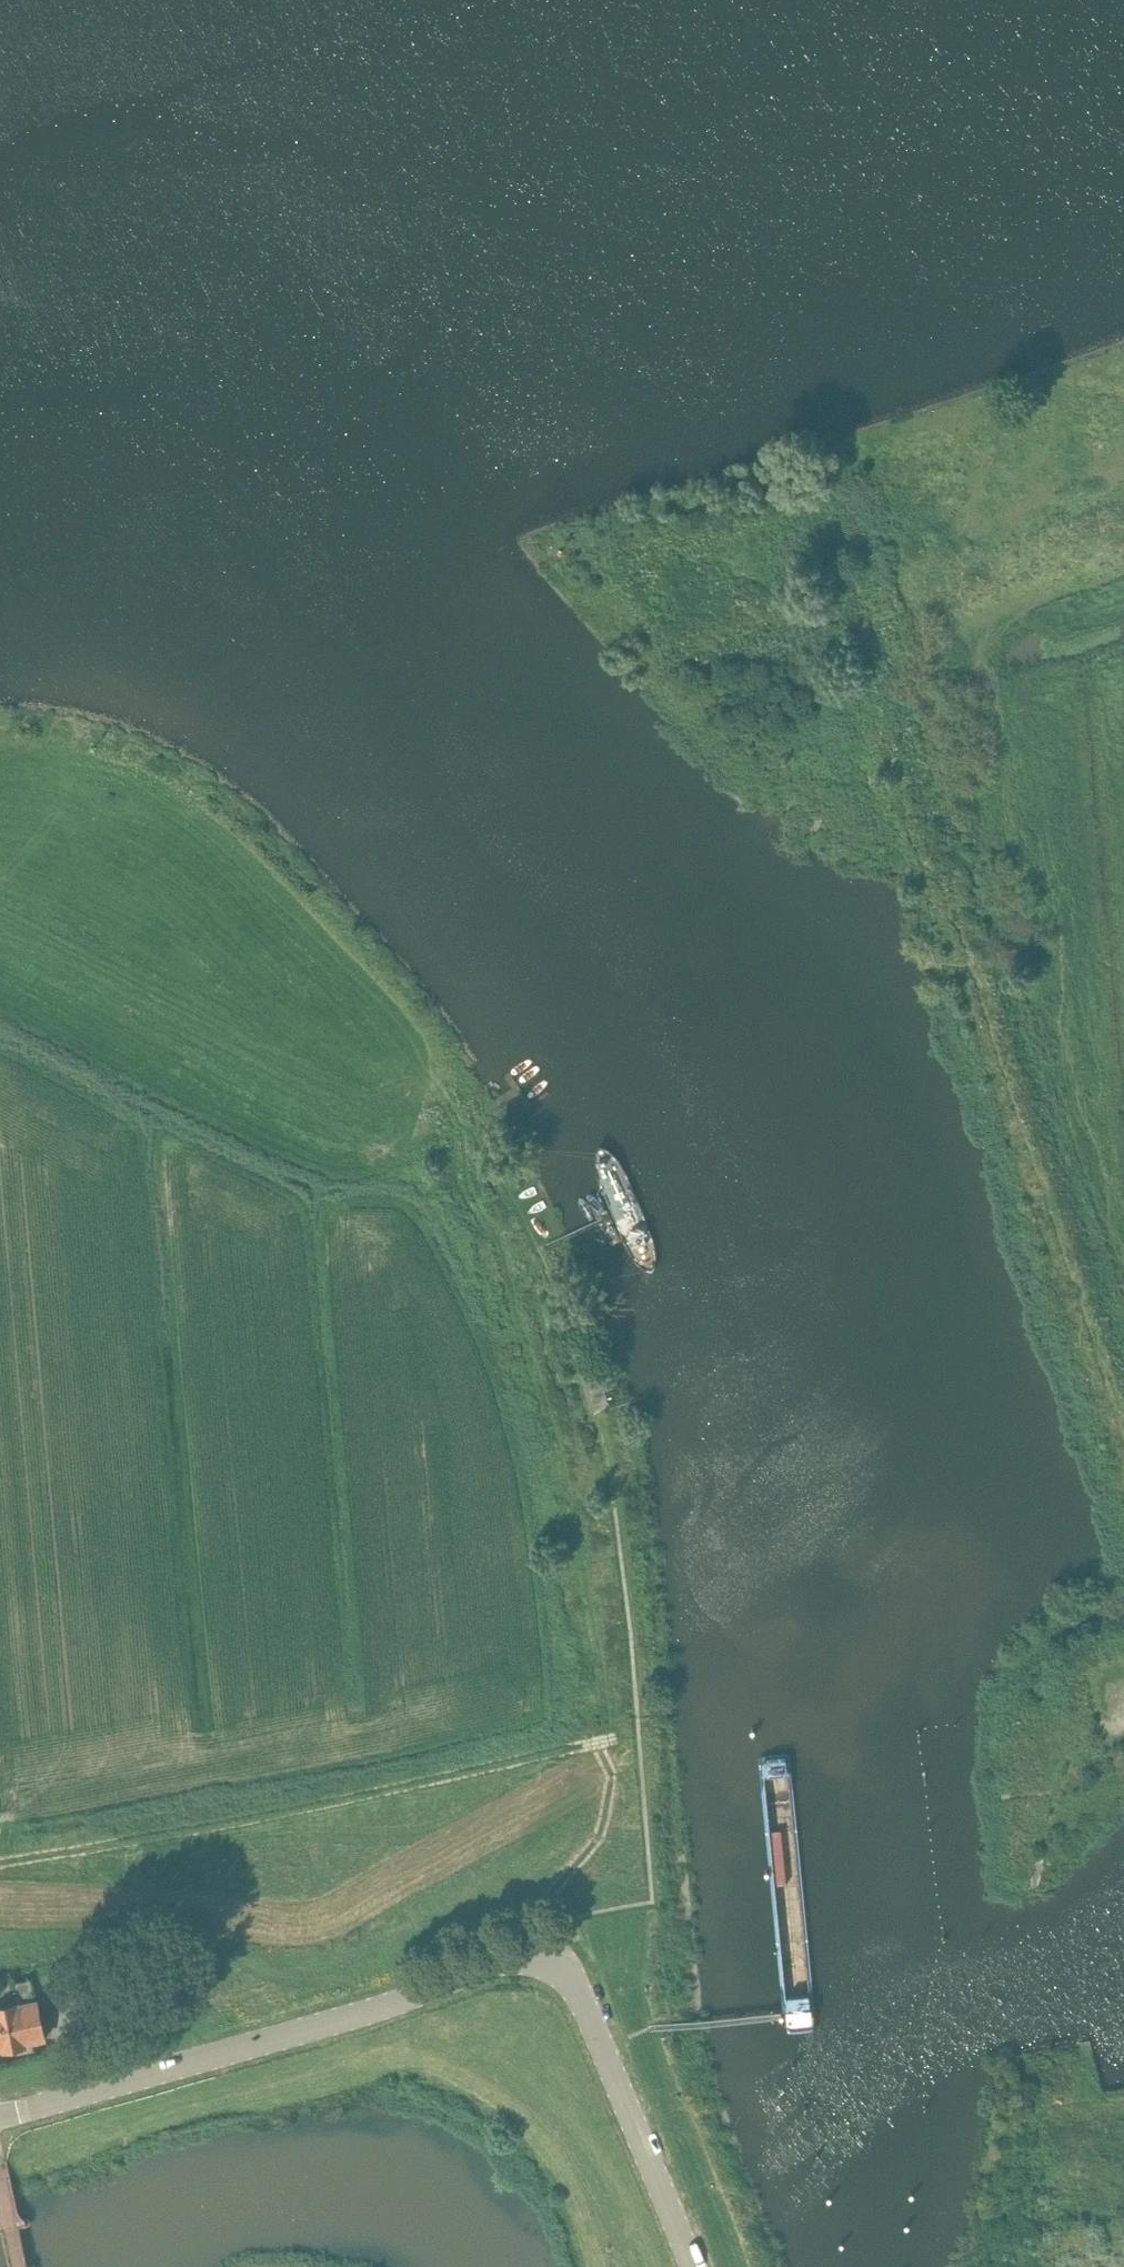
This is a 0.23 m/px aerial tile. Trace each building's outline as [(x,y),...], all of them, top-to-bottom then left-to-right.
[(37,2002),(17,2006),(17,2004),(0,2007),(0,2048),(3,2047),(4,2050),(26,2045),(25,2042),(45,2038),(37,2002)]
